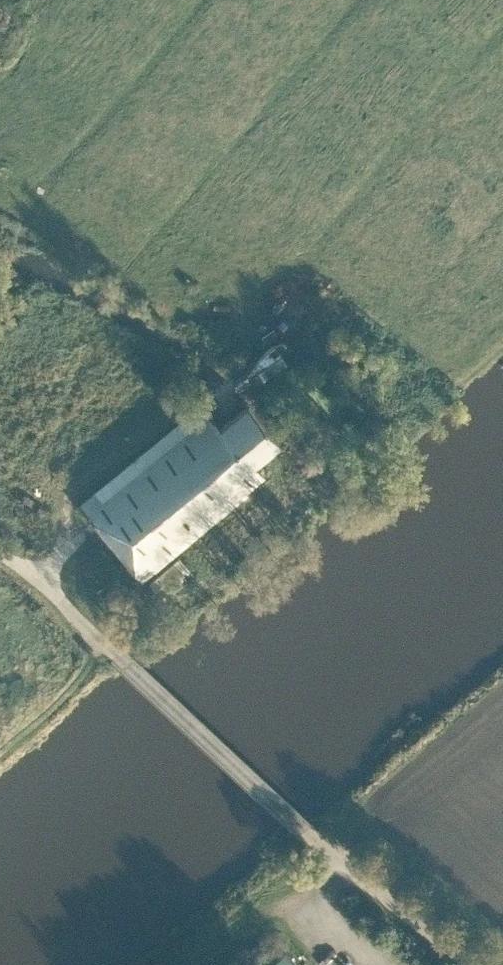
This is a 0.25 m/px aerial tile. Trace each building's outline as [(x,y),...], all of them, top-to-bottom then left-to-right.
[(88,507),(144,576),(266,476),(250,459),(277,436),(238,392),(214,412),(211,408),(88,507)] [(286,949),(268,964),(300,964),(286,949)]
